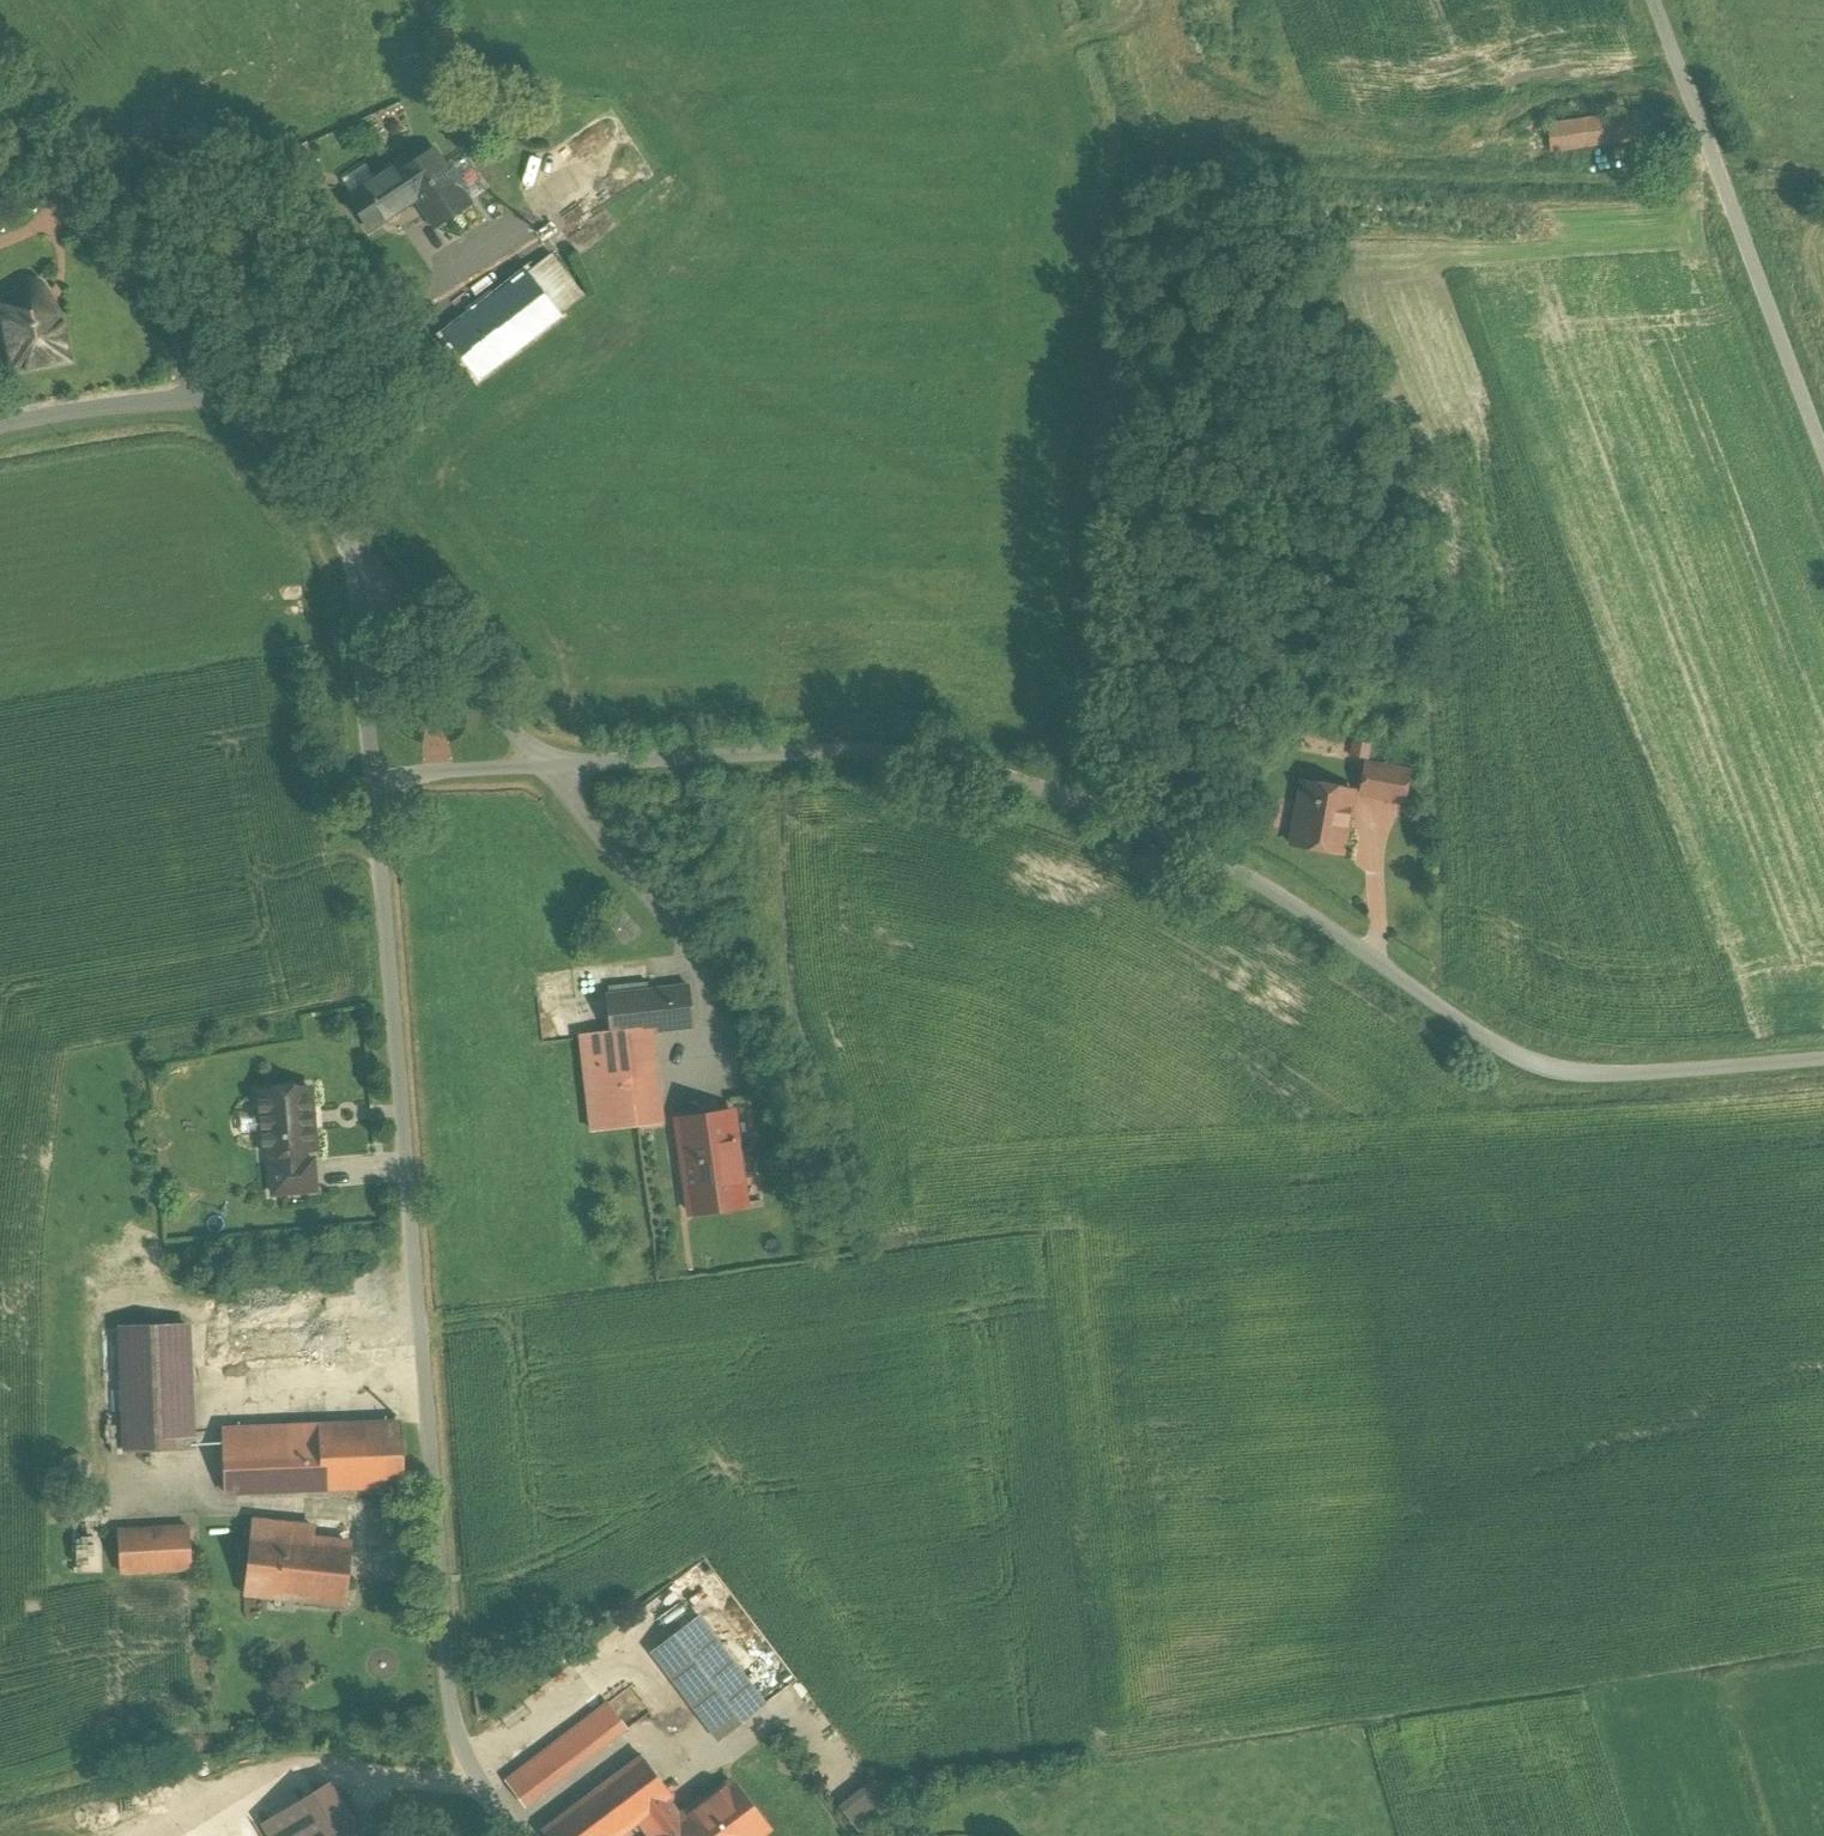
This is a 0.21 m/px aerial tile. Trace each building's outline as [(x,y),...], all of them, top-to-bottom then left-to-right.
[(1656,110),(1543,127),(1546,152),(1660,134),(1656,110)] [(441,126),(344,191),(369,230),(406,205),(425,232),(487,190),(441,126)] [(427,336),(466,384),(575,297),(545,256),(519,277),(513,268),(427,336)] [(71,370),(58,300),(0,310),(0,383),(71,370)] [(1369,776),(1367,797),(1417,802),(1419,781),(1369,776)] [(1350,794),(1292,785),(1282,848),(1340,857),(1350,794)] [(636,934),(614,909),(596,925),(618,950),(636,934)] [(604,1035),(572,1037),(582,1135),(633,1129),(653,1129),(642,1036),(690,1030),(686,992),(600,1002),(604,1035)] [(310,1085),(245,1090),(251,1164),(265,1163),(308,1160),(316,1160),(310,1085)] [(723,1115),(668,1122),(681,1218),(735,1211),(723,1115)] [(308,1160),(265,1163),(268,1201),(310,1199),(308,1160)] [(177,1453),(174,1330),(104,1332),(106,1454),(177,1453)] [(388,1424),(215,1432),(218,1499),(391,1490),(388,1424)] [(179,1530),(111,1531),(112,1576),(181,1574),(179,1530)] [(244,1534),(233,1601),(339,1608),(349,1543),(244,1534)] [(693,1622),(648,1657),(711,1739),(789,1679),(758,1639),(726,1664),(693,1622)] [(522,1805),(621,1729),(600,1702),(501,1778),(522,1805)] [(530,1829),(534,1835),(608,1835),(635,1817),(647,1834),(673,1816),(632,1758),(530,1829)] [(652,1835),(758,1835),(760,1835),(724,1784),(652,1835)]
